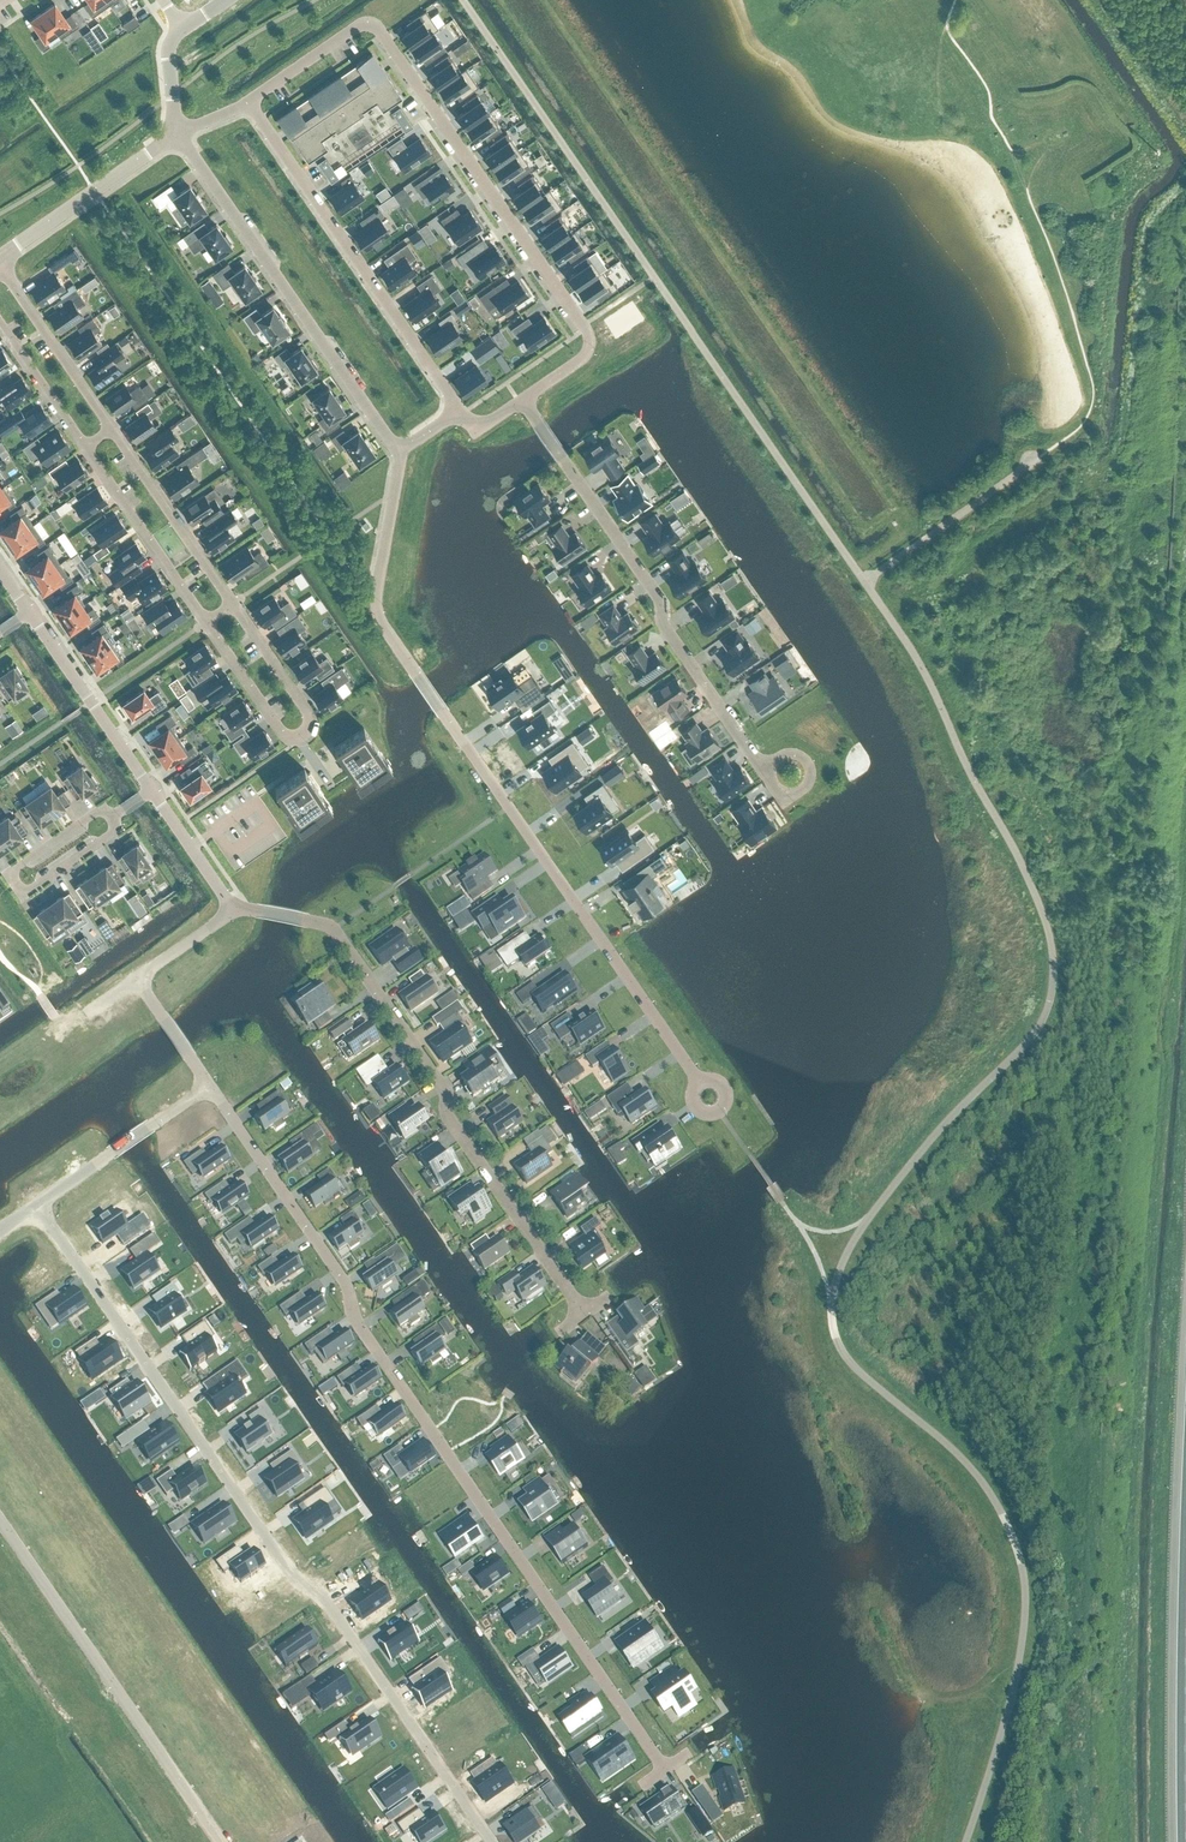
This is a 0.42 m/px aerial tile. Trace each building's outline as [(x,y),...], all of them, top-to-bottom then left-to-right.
[(83,4),(91,16),(109,4),(107,0),(89,0),(83,4)] [(70,13),(64,17),(54,2),(42,10),(61,37),(78,25),(70,13)] [(411,46),(433,31),(438,28),(425,9),(409,21),(413,27),(410,29),(402,34),(411,46)] [(60,37),(61,37),(42,10),(31,18),(41,33),(35,37),(43,49),(50,45),(46,39),(56,31),(60,37)] [(122,23),(128,30),(139,22),(134,14),(122,23)] [(90,28),(83,33),(89,43),(97,37),(90,28)] [(445,49),(433,31),(411,46),(419,58),(421,57),(430,51),(434,57),(445,49)] [(451,48),(456,55),(462,51),(457,44),(451,48)] [(321,140),(335,130),(336,132),(362,114),(361,112),(376,102),(382,110),(401,97),(383,70),(380,73),(377,68),(380,66),(370,52),(277,117),(286,131),(289,129),(292,133),(289,135),(307,162),(327,148),(321,140)] [(430,74),(438,86),(460,71),(448,53),(436,61),(441,67),(438,69),(430,74)] [(460,71),(438,86),(447,99),(454,93),(457,91),(461,97),(478,86),(465,67),(460,71)] [(458,114),(466,127),(488,111),(476,93),(464,101),(468,107),(465,109),(458,114)] [(413,126),(399,106),(391,112),(405,132),(413,126)] [(488,111),(466,127),(474,139),(482,133),(485,131),(489,137),(501,129),(488,111)] [(494,167),(518,150),(506,132),(492,141),(496,147),(485,155),(494,167)] [(401,138),(388,147),(404,170),(430,152),(419,137),(406,146),(401,138)] [(531,168),(518,150),(494,167),(502,179),(513,172),(517,178),(531,168)] [(538,165),(546,160),(541,152),(533,158),(538,165)] [(338,177),(325,157),(317,162),(330,182),(338,177)] [(340,172),(349,167),(343,158),(335,163),(340,172)] [(366,175),(374,170),(367,160),(359,166),(366,175)] [(432,200),(453,186),(443,172),(430,181),(426,175),(414,184),(421,195),(426,191),(432,200)] [(344,186),(330,196),(340,211),(363,196),(353,181),(354,180),(350,174),(340,180),(344,186)] [(522,207),(544,191),(531,174),(520,182),(524,187),(513,195),(522,207)] [(170,185),(153,197),(159,206),(166,201),(171,208),(178,203),(189,220),(205,209),(199,200),(195,194),(189,185),(176,194),(175,192),(175,191),(170,185)] [(402,207),(413,199),(403,186),(392,193),(399,203),(402,207)] [(548,188),(544,191),(522,207),(530,219),(541,212),(545,218),(561,207),(548,188)] [(378,203),(382,209),(389,206),(384,199),(378,203)] [(364,227),(355,233),(366,249),(374,243),(375,245),(383,239),(382,238),(389,233),(379,218),(383,215),(377,207),(364,217),(368,224),(364,227)] [(480,226),(469,210),(461,216),(455,209),(440,219),(446,227),(447,227),(457,242),(465,237),(465,238),(474,232),(473,231),(480,226)] [(549,247),(572,232),(559,214),(548,222),(552,228),(541,235),(549,247)] [(224,235),(215,223),(200,234),(196,227),(183,236),(183,235),(176,240),(182,247),(188,243),(194,251),(206,243),(215,256),(218,255),(219,257),(226,252),(225,250),(231,246),(229,243),(231,241),(226,234),(224,235)] [(574,230),(572,232),(549,247),(558,260),(569,252),(573,258),(589,247),(584,240),(582,242),(574,230)] [(415,256),(406,243),(391,253),(396,261),(382,271),(392,286),(414,271),(407,261),(415,256)] [(481,277),(504,261),(493,245),(479,255),(473,246),(457,257),(464,266),(470,261),(481,277)] [(66,254),(53,262),(58,268),(70,260),(66,254)] [(577,288),(599,272),(587,254),(575,262),(580,268),(569,275),(577,288)] [(447,269),(455,264),(450,258),(442,263),(447,269)] [(234,271),(228,262),(212,273),(222,288),(232,281),(239,291),(237,292),(242,299),(243,298),(244,299),(251,295),(252,297),(259,292),(258,290),(260,288),(244,264),(234,271)] [(602,270),(599,272),(577,288),(586,300),(596,292),(600,298),(617,287),(612,280),(610,282),(602,270)] [(31,289),(41,303),(64,286),(54,271),(45,277),(46,278),(31,289)] [(440,288),(431,274),(416,284),(421,292),(404,304),(415,320),(439,303),(432,293),(440,288)] [(209,297),(217,291),(208,278),(200,284),(209,297)] [(518,300),(527,294),(517,280),(502,291),(497,284),(479,296),(488,309),(497,303),(502,311),(510,305),(511,307),(519,301),(518,300)] [(76,287),(73,282),(67,286),(68,288),(59,294),(61,297),(75,287),(76,287)] [(61,297),(65,303),(49,315),(60,330),(82,315),(77,307),(85,302),(75,287),(61,297)] [(473,294),(466,299),(472,307),(478,302),(473,294)] [(461,302),(453,307),(457,314),(465,309),(461,302)] [(111,305),(104,310),(108,317),(116,312),(111,305)] [(278,313),(272,305),(260,314),(255,307),(242,316),(253,331),(261,326),(272,341),(278,336),(280,339),(288,333),(286,331),(288,329),(283,321),(284,320),(279,312),(278,313)] [(455,318),(450,312),(438,321),(442,327),(427,337),(438,353),(462,337),(451,321),(455,318)] [(525,318),(511,328),(516,336),(520,333),(531,348),(554,332),(543,316),(530,326),(525,318)] [(79,358),(91,349),(101,342),(94,332),(99,328),(92,317),(77,327),(81,333),(68,342),(79,358)] [(482,333),(490,330),(486,322),(478,325),(482,333)] [(500,342),(509,334),(500,324),(491,331),(500,342)] [(126,335),(117,341),(120,345),(129,340),(126,335)] [(471,349),(479,361),(498,348),(490,336),(471,349)] [(121,370),(115,361),(124,355),(115,342),(92,358),(96,365),(88,371),(98,386),(121,370)] [(98,353),(110,346),(107,342),(96,349),(98,353)] [(310,360),(300,346),(290,353),(286,347),(274,355),(282,366),(288,362),(300,380),(308,375),(309,377),(315,372),(314,370),(316,369),(315,367),(317,366),(311,358),(310,360)] [(1,348),(0,350),(0,371),(12,363),(1,348)] [(256,352),(250,356),(254,362),(261,357),(256,352)] [(130,364),(124,355),(115,361),(121,370),(130,364)] [(505,360),(499,365),(504,372),(511,368),(505,360)] [(485,379),(475,364),(455,378),(465,393),(485,379)] [(2,381),(0,382),(0,399),(3,397),(9,406),(31,391),(21,377),(14,382),(10,375),(2,381)] [(115,411),(130,401),(134,407),(148,397),(144,391),(134,398),(125,385),(111,395),(107,398),(115,411)] [(344,409),(328,386),(312,397),(314,399),(312,400),(317,408),(319,407),(325,415),(319,419),(327,431),(339,423),(334,416),(344,409)] [(135,440),(151,429),(155,426),(145,412),(152,407),(147,401),(135,409),(139,415),(125,425),(135,440)] [(29,434),(50,419),(40,404),(33,408),(32,407),(23,414),(19,408),(6,417),(0,421),(0,432),(1,434),(20,421),(29,434)] [(193,419),(189,414),(181,419),(184,424),(193,419)] [(170,427),(153,438),(157,445),(145,453),(148,459),(151,464),(151,463),(155,468),(178,452),(171,442),(177,438),(170,427)] [(315,444),(322,439),(315,429),(309,434),(315,444)] [(331,437),(339,449),(345,445),(358,464),(366,459),(367,461),(373,456),(372,454),(374,453),(358,429),(348,436),(343,429),(331,437)] [(36,437),(23,447),(31,458),(39,453),(46,463),(69,446),(58,430),(40,443),(36,437)] [(620,452),(609,437),(602,442),(601,440),(592,447),(593,448),(586,453),(596,469),(602,465),(610,476),(624,467),(616,455),(620,452)] [(201,444),(184,455),(191,465),(207,453),(213,462),(220,456),(208,439),(201,444)] [(655,451),(646,457),(652,466),(661,460),(655,451)] [(65,458),(48,470),(52,476),(56,474),(65,488),(88,473),(78,458),(69,464),(65,458)] [(198,480),(187,464),(163,480),(174,496),(198,480)] [(351,480),(344,470),(332,478),(340,488),(351,480)] [(627,475),(613,484),(621,496),(615,500),(620,507),(619,508),(621,510),(622,510),(627,517),(639,508),(637,506),(648,498),(639,484),(635,487),(627,475)] [(539,482),(515,499),(526,515),(528,514),(536,525),(550,515),(542,504),(550,498),(539,482)] [(3,486),(0,488),(0,505),(5,502),(9,508),(15,503),(3,486)] [(96,486),(78,499),(74,493),(53,509),(58,516),(74,504),(83,517),(106,501),(96,486)] [(205,522),(222,510),(214,498),(209,501),(203,493),(182,508),(192,522),(201,516),(205,522)] [(676,507),(681,504),(675,496),(670,499),(676,507)] [(7,541),(33,523),(25,512),(26,511),(21,504),(10,513),(14,518),(0,528),(0,530),(7,541)] [(236,517),(230,508),(203,526),(207,532),(202,536),(212,552),(234,537),(226,524),(236,517)] [(656,512),(641,522),(649,533),(644,537),(655,553),(663,548),(664,549),(672,543),(671,542),(680,536),(669,519),(663,523),(656,512)] [(115,513),(92,529),(102,545),(92,552),(97,558),(109,550),(105,544),(126,529),(115,513)] [(263,522),(258,516),(250,521),(255,527),(263,522)] [(33,523),(7,541),(15,552),(35,539),(39,545),(45,541),(33,523)] [(563,563),(587,547),(575,530),(570,534),(562,523),(548,533),(556,544),(552,547),(563,563)] [(268,525),(260,530),(262,535),(271,530),(268,525)] [(703,545),(709,541),(704,534),(698,538),(703,545)] [(145,556),(135,542),(114,556),(120,565),(108,573),(116,585),(141,568),(136,562),(145,556)] [(26,568),(34,580),(60,562),(52,551),(53,550),(48,543),(37,552),(41,558),(26,568)] [(268,563),(260,550),(253,555),(246,546),(227,559),(221,564),(232,579),(245,570),(249,576),(268,563)] [(683,551),(671,560),(681,576),(672,582),(681,595),(707,577),(696,560),(691,564),(683,551)] [(90,570),(87,565),(82,558),(74,563),(83,575),(90,570)] [(60,562),(34,580),(42,592),(57,581),(61,587),(73,579),(68,572),(67,573),(60,562)] [(587,564),(573,574),(582,587),(578,589),(588,604),(611,588),(601,573),(594,578),(592,575),(594,574),(587,564)] [(129,597),(137,592),(144,602),(146,600),(147,602),(152,598),(151,596),(166,587),(155,571),(138,582),(134,576),(121,585),(129,597)] [(564,571),(558,575),(562,581),(568,576),(564,571)] [(53,607),(61,619),(78,607),(84,603),(72,585),(66,589),(70,595),(53,607)] [(709,591),(696,599),(703,610),(697,615),(708,631),(733,615),(721,598),(716,601),(709,591)] [(267,600),(260,605),(261,606),(254,610),(264,624),(278,615),(282,622),(295,612),(288,601),(280,606),(274,597),(267,601),(267,600)] [(167,605),(162,598),(141,612),(151,627),(156,624),(162,632),(186,615),(175,600),(167,605)] [(614,603),(600,613),(608,625),(606,626),(616,641),(622,637),(624,639),(632,634),(630,632),(638,626),(637,624),(639,623),(635,617),(632,618),(628,611),(621,616),(618,613),(620,612),(614,603)] [(78,607),(61,619),(69,631),(84,620),(88,626),(100,618),(92,606),(82,613),(78,607)] [(274,640),(284,654),(291,649),(291,650),(298,646),(297,645),(304,640),(298,631),(305,626),(297,615),(284,624),(288,630),(274,640)] [(755,615),(744,623),(751,633),(762,625),(755,615)] [(129,627),(136,622),(132,616),(125,621),(129,627)] [(733,627),(739,623),(735,617),(729,621),(733,627)] [(95,636),(80,646),(88,658),(111,642),(115,639),(107,628),(103,622),(91,630),(95,636)] [(721,639),(728,650),(720,655),(734,675),(761,656),(747,637),(745,638),(738,627),(721,639)] [(111,642),(88,658),(96,670),(113,658),(117,664),(123,660),(111,642)] [(215,659),(206,645),(199,649),(198,648),(191,652),(192,653),(185,658),(192,667),(185,672),(192,684),(206,675),(201,668),(215,659)] [(646,653),(641,645),(629,654),(636,664),(633,666),(643,681),(665,666),(655,651),(647,657),(645,653),(646,653)] [(619,660),(626,656),(621,649),(615,653),(619,660)] [(790,660),(784,651),(772,660),(778,669),(790,660)] [(294,668),(293,669),(299,678),(300,677),(302,680),(316,670),(320,677),(334,668),(326,656),(319,661),(312,652),(306,657),(305,656),(298,660),(299,661),(292,666),(294,668)] [(19,675),(22,673),(15,664),(0,674),(0,688),(8,699),(26,686),(19,675)] [(349,677),(341,666),(322,679),(327,686),(313,695),(315,698),(314,699),(320,707),(321,707),(322,709),(329,705),(330,706),(336,701),(336,700),(342,696),(336,686),(349,677)] [(178,672),(169,678),(178,692),(187,686),(178,672)] [(208,693),(215,703),(222,698),(223,700),(230,695),(229,694),(236,689),(226,675),(220,679),(215,673),(194,687),(201,698),(208,693)] [(512,673),(488,690),(500,707),(514,697),(520,705),(542,690),(531,674),(519,683),(512,673)] [(751,692),(764,711),(787,695),(774,676),(769,679),(764,673),(751,682),(756,689),(751,692)] [(687,692),(676,676),(654,692),(665,707),(667,706),(675,717),(688,707),(683,700),(682,700),(680,697),(687,692)] [(149,696),(143,687),(121,702),(124,706),(124,707),(129,714),(131,713),(133,716),(148,705),(152,711),(166,702),(157,690),(149,696)] [(182,703),(189,698),(185,693),(179,698),(182,703)] [(543,712),(519,729),(529,744),(538,738),(543,746),(553,739),(548,731),(554,727),(546,715),(556,708),(549,698),(539,705),(543,712)] [(34,707),(38,714),(50,707),(46,699),(34,707)] [(230,709),(223,714),(229,723),(222,727),(230,739),(243,730),(239,723),(253,714),(251,711),(252,711),(246,702),(245,702),(243,700),(236,704),(236,703),(229,708),(230,709)] [(176,721),(171,713),(156,724),(161,732),(149,740),(150,742),(148,743),(154,751),(156,750),(157,752),(179,737),(170,725),(176,721)] [(23,729),(15,718),(6,724),(14,735),(23,729)] [(666,720),(659,725),(664,732),(671,728),(666,720)] [(698,761),(721,745),(707,725),(702,729),(696,721),(681,731),(687,739),(684,741),(698,761)] [(582,743),(595,734),(589,725),(576,734),(582,743)] [(387,760),(363,726),(334,747),(337,752),(347,766),(357,780),(387,760)] [(272,740),(266,731),(265,732),(263,729),(250,739),(245,732),(232,741),(239,753),(247,748),(253,757),(260,752),(260,754),(267,749),(266,748),(273,743),(271,741),(272,740)] [(672,729),(666,734),(671,742),(678,737),(672,729)] [(179,737),(157,752),(158,753),(156,754),(162,762),(163,761),(165,763),(180,753),(184,759),(196,751),(192,745),(186,748),(179,737)] [(553,769),(546,774),(556,789),(581,772),(580,770),(575,762),(583,756),(573,740),(562,748),(549,757),(553,762),(554,764),(550,766),(553,769)] [(207,743),(199,749),(203,754),(211,748),(207,743)] [(189,800),(211,785),(205,776),(213,771),(204,758),(191,768),(195,774),(178,785),(181,789),(180,790),(186,798),(187,797),(189,800)] [(735,771),(725,758),(711,767),(720,781),(717,784),(726,797),(750,780),(741,767),(735,771)] [(608,784),(625,773),(618,762),(601,774),(608,784)] [(91,773),(88,775),(81,764),(62,777),(76,797),(97,782),(91,773)] [(703,764),(697,768),(702,774),(708,770),(703,764)] [(297,821),(327,801),(307,773),(304,767),(274,788),(296,820),(297,821)] [(590,803),(576,812),(587,829),(612,812),(606,803),(607,803),(605,801),(612,796),(602,783),(584,795),(590,803)] [(50,786),(38,794),(52,814),(70,801),(62,789),(55,794),(50,786)] [(27,804),(21,808),(25,815),(33,827),(52,814),(38,794),(26,802),(27,804)] [(748,799),(732,810),(740,821),(739,822),(753,843),(776,826),(762,806),(756,810),(748,799)] [(720,811),(713,816),(718,822),(724,817),(720,811)] [(0,820),(0,830),(9,843),(27,831),(19,819),(15,813),(8,817),(7,815),(0,820)] [(628,829),(602,848),(613,864),(617,861),(627,854),(632,862),(654,847),(645,833),(635,840),(628,829)] [(9,843),(0,830),(0,850),(9,843)] [(682,835),(668,844),(677,858),(691,849),(682,835)] [(120,852),(121,853),(117,857),(125,868),(130,865),(136,875),(152,864),(144,852),(145,851),(138,842),(137,843),(136,841),(120,852)] [(629,887),(625,889),(632,899),(629,901),(630,902),(631,901),(636,907),(634,908),(635,909),(638,907),(644,917),(648,914),(649,916),(661,908),(664,903),(653,887),(658,883),(653,875),(668,865),(662,855),(635,874),(639,880),(629,887)] [(468,868),(460,874),(466,882),(462,885),(473,902),(487,893),(481,884),(496,874),(485,857),(477,863),(476,861),(467,867),(468,868)] [(93,873),(106,893),(125,881),(111,861),(93,873)] [(106,893),(93,873),(74,886),(88,906),(106,893)] [(165,905),(179,897),(172,886),(158,893),(165,905)] [(68,890),(50,903),(64,923),(82,910),(68,890)] [(153,900),(147,891),(141,895),(148,904),(153,900)] [(135,892),(127,898),(138,915),(146,909),(135,892)] [(464,899),(452,907),(457,916),(470,908),(464,899)] [(497,899),(474,915),(485,931),(492,926),(500,937),(525,920),(513,902),(503,908),(497,899)] [(64,923),(50,903),(32,915),(45,935),(64,923)] [(114,932),(107,922),(99,927),(106,938),(114,932)] [(405,951),(407,949),(395,931),(369,949),(382,967),(391,960),(394,965),(400,975),(420,961),(413,951),(408,955),(405,951)] [(92,946),(84,936),(78,941),(85,951),(92,946)] [(522,973),(550,954),(540,939),(527,948),(521,939),(497,955),(501,960),(501,961),(502,963),(503,963),(508,971),(518,965),(521,969),(519,970),(522,973)] [(84,953),(80,946),(72,951),(77,958),(84,953)] [(491,952),(479,960),(485,970),(498,962),(491,952)] [(399,996),(410,1012),(436,995),(425,978),(424,979),(420,972),(408,981),(412,987),(399,996)] [(531,986),(514,998),(520,1007),(532,999),(539,1011),(549,1004),(552,1009),(573,995),(561,978),(536,995),(531,986)] [(290,1003),(296,1011),(307,1027),(312,1024),(318,1032),(331,1022),(326,1014),(333,1010),(322,994),(324,992),(318,984),(290,1003)] [(446,997),(435,1004),(441,1012),(452,1005),(446,997)] [(444,1035),(430,1045),(443,1064),(470,1045),(468,1043),(457,1027),(462,1024),(457,1016),(463,1012),(457,1003),(431,1021),(436,1028),(438,1027),(444,1035)] [(561,1042),(573,1034),(580,1045),(588,1040),(589,1041),(596,1037),(595,1035),(603,1030),(593,1015),(585,1021),(584,1020),(584,1021),(581,1024),(580,1023),(580,1024),(576,1027),(573,1023),(573,1022),(569,1015),(551,1028),(561,1042)] [(342,1036),(345,1040),(343,1042),(354,1059),(377,1042),(366,1026),(353,1035),(350,1030),(345,1022),(328,1033),(334,1041),(342,1036)] [(614,1082),(626,1074),(621,1066),(623,1065),(613,1050),(603,1056),(598,1049),(587,1057),(594,1067),(601,1063),(614,1082)] [(453,1086),(460,1081),(472,1099),(481,1092),(483,1095),(489,1090),(488,1088),(497,1082),(493,1075),(501,1070),(487,1050),(447,1078),(464,1067),(469,1074),(453,1086)] [(383,1067),(377,1058),(367,1065),(356,1072),(362,1082),(383,1067)] [(577,1063),(561,1074),(567,1081),(582,1071),(577,1063)] [(406,1083),(401,1075),(402,1074),(401,1072),(398,1074),(395,1069),(392,1071),(372,1084),(383,1099),(386,1097),(389,1101),(397,1095),(394,1091),(406,1083)] [(287,1081),(280,1086),(283,1091),(291,1086),(287,1081)] [(636,1098),(628,1086),(607,1100),(618,1116),(623,1113),(632,1126),(656,1109),(649,1098),(647,1100),(643,1093),(636,1098)] [(288,1116),(278,1103),(283,1100),(278,1093),(265,1101),(270,1109),(261,1115),(255,1119),(264,1132),(273,1127),(276,1131),(285,1125),(282,1120),(288,1116)] [(597,1138),(605,1133),(600,1126),(610,1120),(602,1110),(609,1105),(604,1097),(585,1110),(596,1126),(591,1129),(597,1138)] [(487,1123),(498,1140),(521,1124),(510,1108),(511,1108),(505,1098),(489,1109),(495,1118),(487,1123)] [(376,1101),(368,1106),(375,1118),(383,1113),(376,1101)] [(413,1132),(426,1122),(417,1109),(407,1116),(402,1109),(388,1119),(396,1131),(395,1132),(396,1134),(397,1133),(404,1142),(414,1134),(413,1132)] [(664,1131),(659,1124),(631,1143),(639,1155),(643,1152),(656,1170),(683,1152),(668,1129),(664,1131)] [(315,1126),(289,1144),(293,1151),(278,1161),(288,1175),(296,1169),(298,1171),(306,1165),(305,1163),(311,1159),(305,1150),(315,1143),(312,1138),(320,1133),(315,1126)] [(538,1133),(541,1138),(527,1149),(531,1155),(514,1167),(526,1185),(550,1169),(544,1159),(552,1154),(548,1148),(556,1142),(546,1128),(538,1133)] [(624,1150),(621,1145),(609,1153),(618,1167),(626,1162),(620,1153),(624,1150)] [(428,1172),(429,1171),(441,1189),(461,1175),(449,1157),(445,1159),(436,1146),(418,1158),(428,1172)] [(200,1152),(182,1165),(190,1177),(198,1172),(202,1179),(227,1161),(218,1148),(205,1158),(200,1152)] [(316,1179),(321,1186),(305,1196),(315,1210),(323,1204),(325,1206),(334,1200),(332,1198),(338,1194),(329,1180),(333,1177),(328,1170),(316,1179)] [(576,1177),(550,1195),(567,1219),(574,1214),(573,1211),(584,1204),(578,1196),(586,1191),(576,1177)] [(305,1179),(295,1184),(299,1194),(309,1189),(305,1179)] [(220,1185),(204,1196),(210,1205),(214,1202),(218,1208),(223,1215),(236,1206),(236,1207),(244,1201),(247,1198),(242,1191),(243,1191),(238,1184),(229,1191),(224,1183),(220,1185)] [(461,1220),(469,1215),(475,1225),(483,1219),(482,1216),(490,1211),(476,1191),(472,1194),(468,1188),(448,1201),(461,1220)] [(362,1189),(353,1194),(357,1202),(367,1197),(362,1189)] [(127,1228),(116,1213),(108,1219),(107,1218),(100,1223),(99,1223),(100,1224),(92,1230),(102,1245),(116,1236),(123,1247),(150,1228),(142,1217),(127,1228)] [(339,1221),(344,1228),(329,1239),(338,1252),(347,1246),(350,1251),(359,1245),(356,1240),(362,1236),(356,1228),(360,1225),(352,1213),(339,1221)] [(249,1219),(224,1237),(230,1245),(236,1241),(240,1246),(247,1241),(252,1249),(264,1240),(265,1240),(273,1235),(272,1235),(276,1232),(271,1225),(272,1224),(267,1218),(254,1227),(249,1219)] [(577,1258),(575,1260),(582,1270),(604,1255),(597,1246),(602,1243),(594,1232),(601,1228),(595,1220),(580,1230),(585,1238),(570,1248),(577,1258)] [(153,1236),(138,1246),(144,1254),(145,1254),(159,1244),(153,1236)] [(489,1243),(484,1242),(482,1239),(470,1248),(474,1254),(473,1254),(484,1271),(508,1254),(496,1238),(489,1243)] [(267,1259),(277,1252),(273,1246),(263,1253),(267,1259)] [(378,1269),(363,1280),(372,1293),(381,1287),(382,1289),(391,1283),(389,1281),(396,1277),(390,1270),(402,1261),(406,1259),(397,1246),(393,1248),(374,1262),(378,1269)] [(147,1257),(122,1274),(133,1291),(158,1273),(147,1257)] [(273,1258),(257,1269),(263,1277),(267,1275),(271,1280),(276,1287),(288,1279),(296,1274),(296,1273),(300,1271),(295,1263),(291,1257),(278,1266),(273,1258)] [(543,1286),(532,1270),(517,1281),(513,1275),(498,1284),(507,1296),(512,1293),(519,1303),(520,1302),(523,1307),(541,1295),(537,1290),(543,1286)] [(421,1283),(415,1287),(401,1297),(405,1304),(390,1315),(399,1328),(408,1322),(411,1327),(420,1321),(417,1316),(423,1312),(417,1304),(430,1295),(421,1283)] [(158,1308),(149,1314),(161,1330),(185,1314),(173,1298),(178,1295),(172,1286),(164,1292),(169,1300),(158,1308)] [(495,1287),(489,1291),(493,1297),(500,1293),(495,1287)] [(41,1304),(35,1308),(40,1314),(48,1309),(54,1317),(53,1317),(54,1319),(55,1319),(59,1325),(84,1308),(73,1291),(57,1302),(52,1296),(45,1301),(46,1303),(42,1305),(41,1304)] [(297,1297),(279,1309),(285,1317),(291,1313),(300,1326),(324,1310),(315,1296),(306,1302),(302,1304),(297,1297)] [(615,1319),(606,1326),(625,1353),(638,1344),(633,1336),(644,1329),(644,1328),(656,1319),(648,1308),(642,1312),(636,1302),(614,1317),(615,1319)] [(513,1330),(521,1326),(516,1315),(508,1319),(513,1330)] [(213,1329),(218,1325),(213,1317),(208,1321),(213,1329)] [(454,1331),(446,1319),(438,1325),(446,1337),(454,1331)] [(188,1349),(179,1355),(190,1371),(215,1354),(207,1341),(213,1337),(204,1323),(181,1339),(188,1349)] [(445,1338),(436,1326),(422,1336),(426,1343),(411,1354),(420,1367),(429,1361),(432,1366),(441,1360),(438,1355),(444,1351),(438,1343),(445,1338)] [(312,1341),(304,1347),(310,1355),(314,1353),(318,1358),(323,1365),(330,1360),(330,1361),(336,1356),(341,1362),(348,1357),(344,1351),(352,1345),(343,1331),(334,1338),(317,1349),(312,1341)] [(596,1360),(596,1359),(600,1354),(601,1355),(606,1349),(593,1338),(593,1339),(587,1334),(578,1345),(571,1353),(572,1354),(570,1357),(566,1354),(557,1365),(563,1370),(559,1375),(560,1375),(563,1371),(574,1381),(584,1369),(583,1368),(586,1365),(589,1368),(596,1360)] [(97,1345),(77,1359),(83,1367),(88,1364),(99,1379),(122,1364),(110,1347),(102,1352),(97,1345)] [(208,1395),(206,1396),(209,1400),(218,1414),(244,1396),(239,1389),(239,1388),(238,1386),(237,1386),(234,1382),(237,1380),(235,1377),(243,1371),(237,1362),(214,1377),(218,1383),(213,1386),(216,1390),(214,1391),(208,1395)] [(352,1368),(336,1379),(342,1388),(345,1386),(355,1399),(380,1381),(370,1367),(361,1374),(358,1376),(352,1368)] [(635,1389),(640,1382),(630,1375),(625,1382),(635,1389)] [(337,1387),(331,1380),(324,1385),(330,1392),(337,1387)] [(124,1382),(110,1392),(114,1399),(113,1400),(124,1417),(148,1400),(137,1384),(129,1389),(124,1382)] [(99,1391),(87,1399),(93,1407),(105,1399),(99,1391)] [(376,1407),(356,1421),(362,1429),(370,1424),(379,1437),(393,1428),(404,1420),(394,1406),(381,1415),(376,1407)] [(253,1425),(235,1438),(246,1454),(270,1437),(263,1428),(270,1423),(260,1410),(248,1418),(253,1425)] [(487,1441),(487,1428),(492,1428),(492,1417),(479,1417),(478,1441),(487,1441)] [(511,1434),(524,1426),(518,1418),(506,1426),(511,1434)] [(127,1447),(149,1432),(142,1422),(121,1437),(127,1447)] [(165,1426),(138,1444),(150,1462),(177,1443),(165,1426)] [(496,1440),(504,1434),(501,1430),(493,1436),(496,1440)] [(497,1457),(490,1462),(500,1476),(523,1460),(508,1439),(492,1450),(497,1457)] [(399,1447),(383,1458),(392,1471),(401,1464),(409,1475),(433,1458),(422,1443),(404,1455),(399,1447)] [(275,1474),(265,1481),(277,1498),(302,1481),(295,1471),(301,1466),(291,1453),(273,1465),(276,1469),(273,1472),(275,1474)] [(372,1472),(380,1467),(376,1461),(368,1467),(372,1472)] [(172,1472),(157,1483),(167,1497),(175,1492),(182,1502),(191,1496),(191,1497),(199,1491),(198,1491),(206,1485),(194,1468),(178,1480),(172,1472)] [(526,1485),(537,1478),(534,1474),(523,1481),(526,1485)] [(148,1480),(137,1488),(139,1491),(143,1488),(147,1493),(154,1488),(148,1480)] [(523,1509),(533,1522),(557,1505),(541,1481),(525,1492),(530,1499),(526,1501),(529,1505),(523,1509)] [(293,1522),(306,1540),(331,1522),(330,1520),(323,1510),(334,1503),(324,1489),(302,1505),(307,1513),(303,1516),(293,1522)] [(220,1507),(194,1524),(205,1541),(214,1535),(215,1537),(224,1531),(223,1529),(231,1523),(220,1507)] [(575,1515),(571,1517),(574,1523),(579,1521),(575,1515)] [(183,1517),(174,1523),(180,1532),(189,1525),(183,1517)] [(462,1521),(440,1536),(445,1544),(450,1541),(459,1554),(482,1538),(472,1524),(466,1528),(462,1521)] [(573,1526),(549,1542),(564,1564),(588,1547),(573,1526)] [(234,1553),(216,1565),(223,1575),(230,1571),(241,1586),(249,1580),(250,1581),(257,1576),(256,1575),(264,1569),(254,1554),(241,1563),(234,1553)] [(495,1560),(471,1576),(483,1593),(506,1576),(495,1560)] [(453,1573),(461,1568),(456,1561),(448,1566),(453,1573)] [(462,1578),(474,1569),(470,1563),(458,1572),(462,1578)] [(599,1592),(586,1600),(597,1616),(618,1602),(607,1587),(613,1583),(603,1568),(589,1578),(599,1592)] [(378,1586),(373,1578),(361,1586),(366,1594),(350,1605),(361,1621),(386,1604),(376,1588),(378,1586)] [(505,1617),(516,1609),(510,1601),(499,1609),(505,1617)] [(528,1606),(507,1620),(519,1638),(540,1623),(528,1606)] [(408,1622),(419,1614),(413,1607),(402,1615),(408,1622)] [(648,1629),(643,1633),(636,1621),(622,1631),(629,1642),(620,1649),(631,1665),(659,1645),(648,1629)] [(386,1638),(379,1643),(389,1658),(415,1641),(404,1625),(393,1633),(386,1637),(386,1638)] [(305,1630),(277,1649),(289,1666),(317,1647),(305,1630)] [(532,1648),(516,1659),(523,1670),(531,1664),(532,1667),(547,1689),(573,1671),(571,1667),(560,1650),(558,1649),(541,1661),(532,1648)] [(312,1659),(300,1668),(306,1676),(317,1667),(312,1659)] [(414,1690),(412,1691),(423,1708),(442,1695),(441,1693),(447,1688),(443,1681),(450,1676),(439,1661),(421,1673),(426,1681),(414,1690)] [(659,1674),(671,1666),(668,1662),(656,1670),(659,1674)] [(672,1707),(676,1713),(688,1705),(683,1700),(691,1695),(674,1670),(662,1679),(671,1692),(656,1702),(664,1713),(672,1707)] [(337,1674),(312,1691),(324,1708),(333,1701),(335,1704),(342,1698),(341,1696),(348,1691),(337,1674)] [(310,1697),(306,1691),(315,1684),(310,1677),(282,1696),(285,1700),(297,1692),(303,1701),(310,1697)] [(566,1699),(576,1693),(572,1688),(563,1694),(566,1699)] [(576,1710),(567,1716),(576,1730),(602,1713),(591,1697),(585,1702),(581,1696),(571,1702),(576,1710)] [(367,1721),(341,1739),(353,1756),(379,1739),(367,1721)] [(349,1729),(344,1722),(333,1730),(338,1737),(349,1729)] [(619,1740),(596,1756),(609,1774),(632,1758),(619,1740)] [(581,1748),(570,1756),(573,1761),(572,1761),(577,1768),(586,1761),(581,1755),(584,1753),(581,1748)] [(483,1779),(474,1785),(486,1802),(511,1784),(499,1768),(493,1760),(478,1771),(483,1779)] [(404,1771),(380,1789),(391,1805),(416,1788),(404,1771)] [(743,1802),(733,1771),(713,1778),(717,1791),(719,1791),(721,1790),(723,1797),(721,1797),(720,1798),(723,1808),(743,1802)] [(552,1784),(542,1790),(551,1804),(561,1797),(552,1784)] [(671,1789),(641,1809),(655,1829),(685,1809),(671,1789)] [(710,1796),(699,1803),(714,1824),(724,1817),(710,1796)] [(415,1808),(410,1801),(395,1811),(400,1818),(415,1808)] [(703,1839),(714,1832),(697,1809),(687,1816),(703,1839)] [(535,1810),(516,1822),(520,1828),(510,1834),(515,1841),(531,1841),(542,1834),(537,1826),(543,1822),(535,1810)] [(398,1826),(404,1836),(412,1831),(420,1841),(430,1841),(445,1831),(433,1814),(426,1819),(420,1811),(398,1826)] [(398,1832),(394,1826),(386,1832),(390,1838),(398,1832)]
